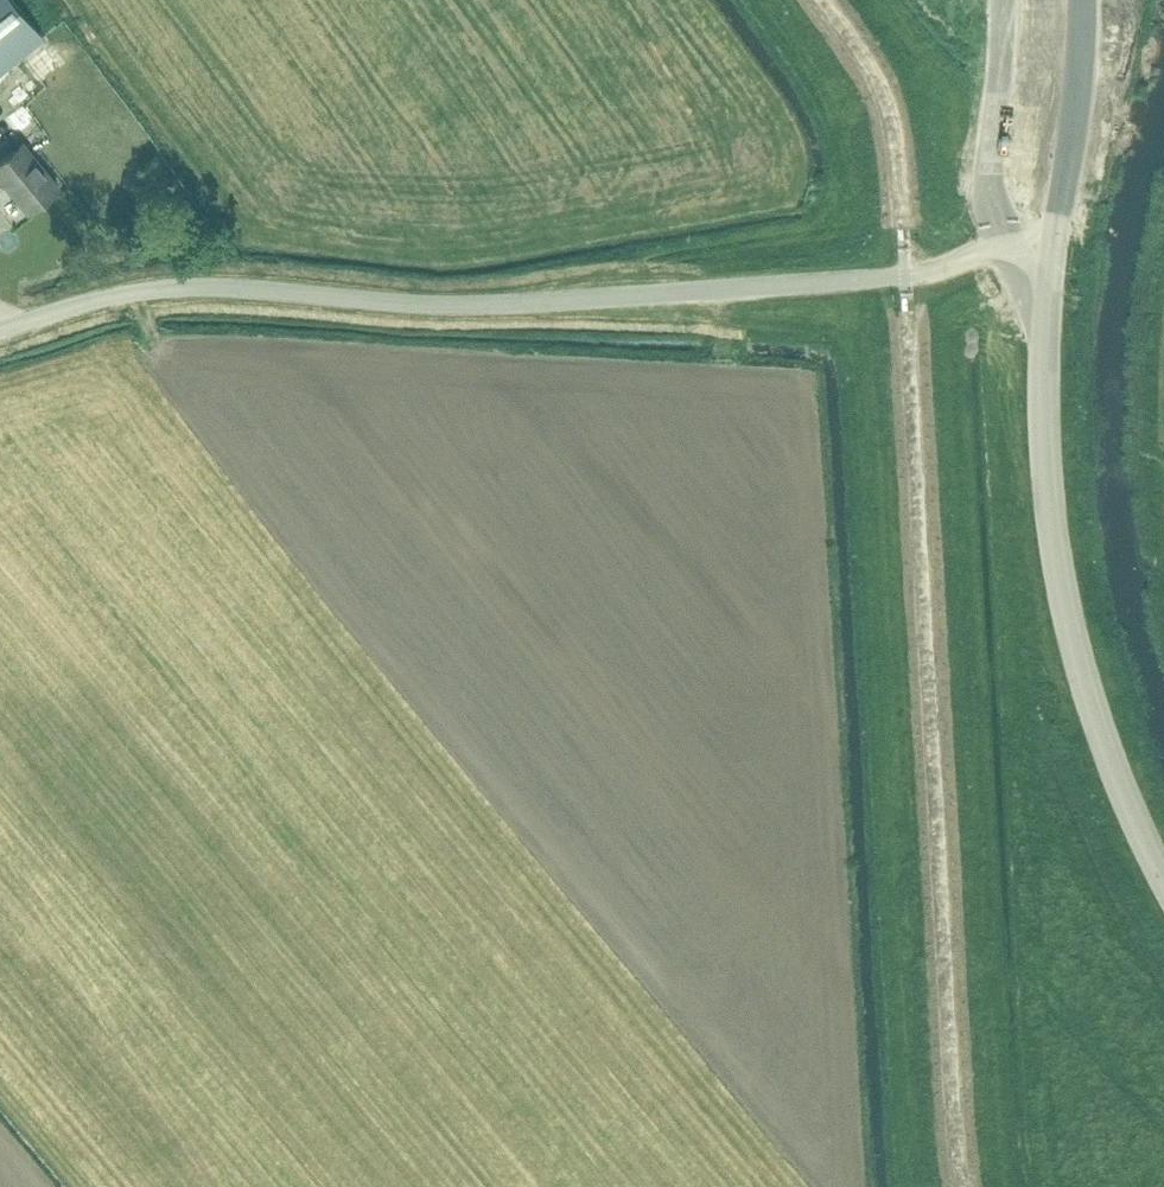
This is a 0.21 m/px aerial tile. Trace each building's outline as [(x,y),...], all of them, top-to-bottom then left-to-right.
[(41,33),(13,0),(0,0),(0,68),(41,33)] [(9,106),(25,130),(44,118),(29,94),(9,106)] [(21,141),(0,158),(0,178),(26,210),(57,185),(21,141)]
